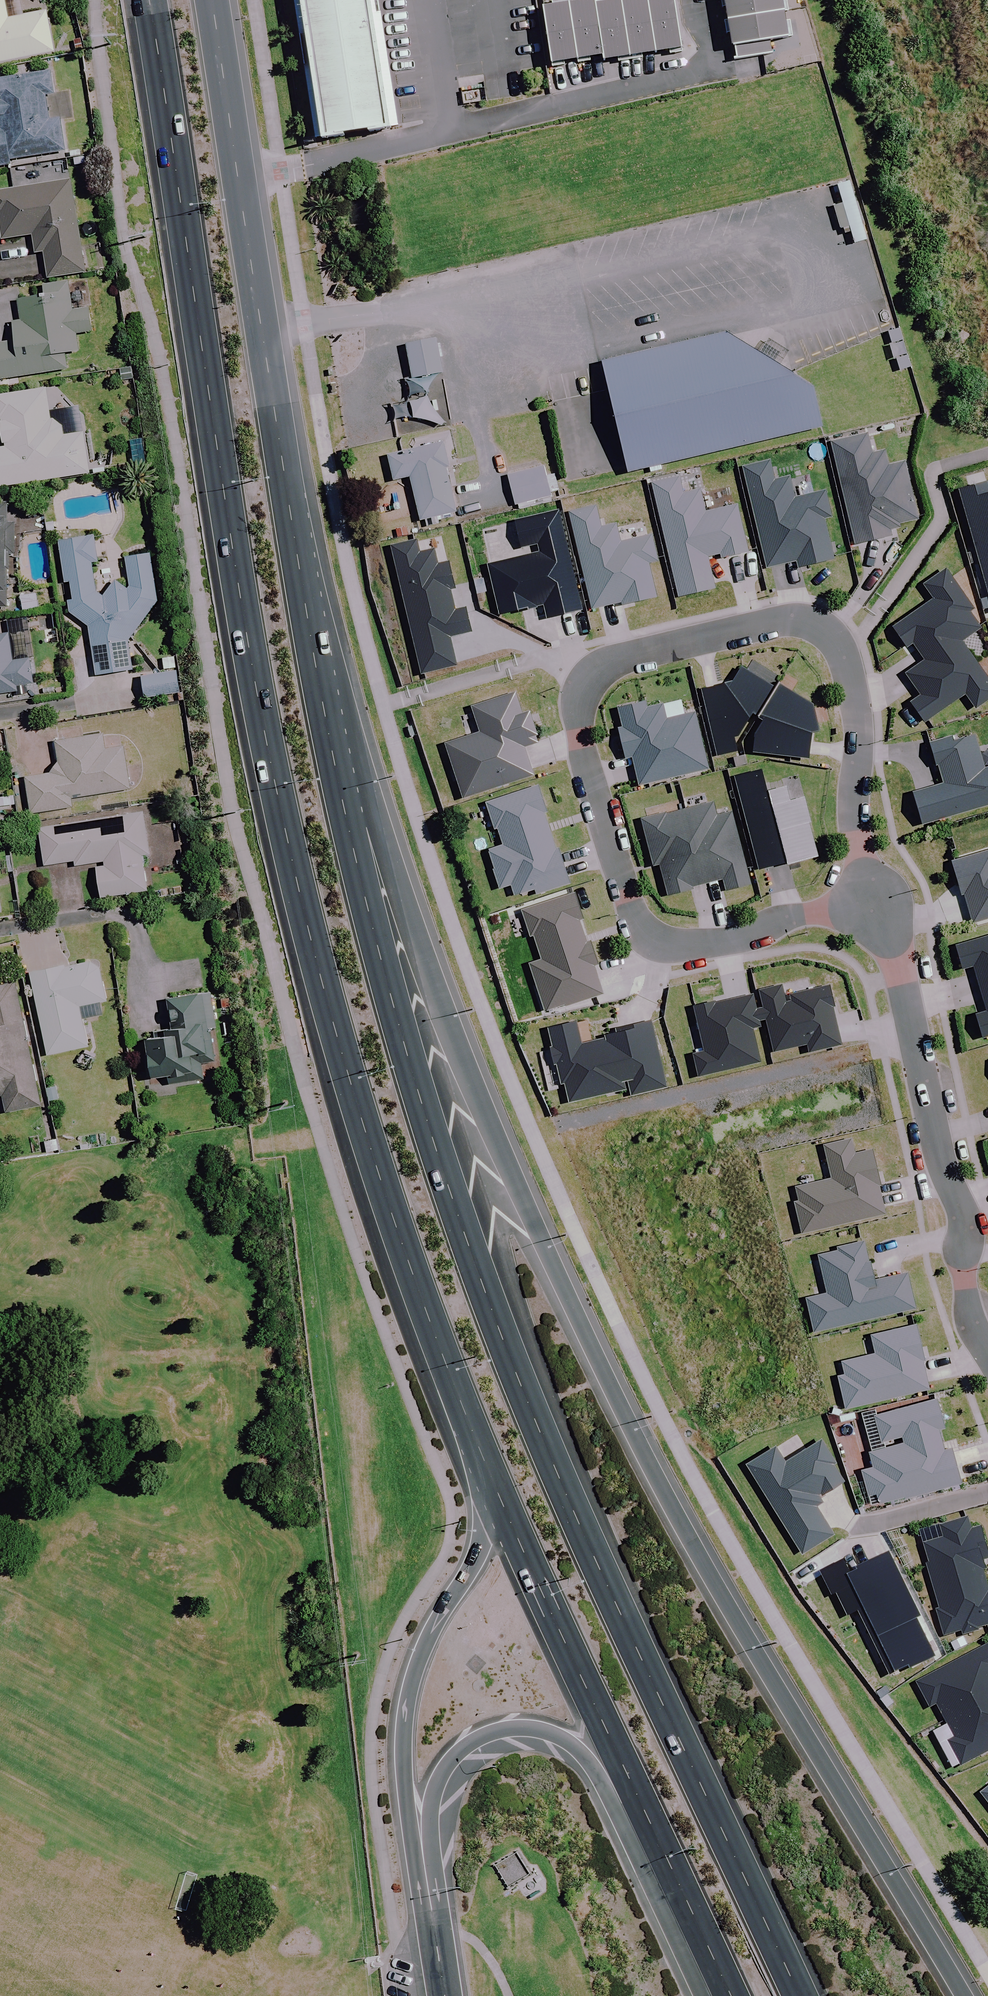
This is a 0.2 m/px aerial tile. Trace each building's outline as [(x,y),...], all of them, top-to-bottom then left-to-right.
[(2,0),(0,0),(0,62),(52,51),(44,10),(5,18),(2,0)] [(325,138),(408,121),(385,0),(301,0),(325,138)] [(547,16),(555,72),(682,53),(674,0),(653,0),(547,16)] [(728,47),(730,59),(769,53),(767,41),(785,38),(779,0),(721,0),(728,47)] [(48,73),(0,81),(0,165),(63,154),(58,125),(50,126),(45,97),(52,96),(48,73)] [(71,183),(0,191),(0,241),(31,238),(33,255),(42,254),(45,279),(82,275),(71,183)] [(66,283),(41,287),(43,298),(18,302),(21,322),(12,323),(15,342),(0,344),(0,381),(45,374),(42,358),(77,353),(74,335),(92,333),(88,311),(71,313),(66,283)] [(730,333),(606,363),(628,474),(826,431),(822,387),(730,333)] [(447,372),(439,339),(407,347),(414,379),(447,372)] [(45,389),(0,396),(0,432),(3,449),(0,449),(0,488),(89,474),(83,435),(62,438),(59,421),(50,423),(45,389)] [(866,433),(830,441),(854,544),(890,536),(889,531),(899,528),(897,524),(916,519),(903,463),(887,466),(883,451),(871,454),(866,433)] [(452,469),(446,441),(390,453),(396,481),(413,477),(423,521),(458,513),(448,470),(452,469)] [(768,462),(741,468),(765,568),(795,561),(797,569),(832,561),(822,519),(829,518),(823,492),(793,498),(788,477),(772,481),(768,462)] [(554,496),(547,466),(511,474),(518,505),(554,496)] [(677,477),(651,483),(677,598),(713,589),(705,557),(719,554),(721,558),(746,552),(735,506),(735,505),(703,513),(698,490),(681,494),(677,477)] [(987,482),(957,491),(987,596),(987,485),(987,482)] [(16,508),(0,506),(0,593),(5,594),(16,508)] [(594,506),(567,513),(589,609),(621,601),(621,605),(654,598),(647,565),(656,562),(650,536),(619,543),(615,525),(599,528),(594,506)] [(580,611),(557,512),(514,522),(520,548),(535,545),(537,553),(487,565),(499,616),(542,606),(545,619),(580,611)] [(127,648),(156,602),(151,555),(126,557),(130,590),(117,583),(104,610),(101,607),(89,536),(57,542),(69,613),(85,628),(95,676),(131,669),(127,648)] [(415,541),(389,547),(419,675),(455,666),(448,637),(469,633),(463,608),(453,611),(448,591),(454,589),(447,562),(435,565),(432,550),(418,553),(415,541)] [(911,643),(926,665),(961,640),(983,625),(945,569),(923,584),(933,598),(890,627),(905,648),(911,643)] [(961,640),(926,665),(907,677),(919,695),(909,703),(922,723),(965,694),(975,708),(987,699),(987,680),(961,640)] [(33,691),(29,660),(0,664),(0,662),(0,696),(33,691)] [(715,757),(735,752),(732,739),(737,737),(750,714),(755,718),(774,690),(740,667),(730,683),(699,690),(715,757)] [(180,695),(178,673),(142,677),(144,699),(180,695)] [(778,684),(774,690),(755,718),(761,722),(753,735),(752,753),(807,759),(809,734),(816,732),(811,705),(778,684)] [(444,745),(462,799),(531,777),(522,748),(537,743),(527,713),(520,715),(513,694),(470,708),(478,734),(444,745)] [(644,702),(616,709),(621,729),(617,730),(624,759),(631,757),(638,787),(707,769),(693,713),(665,720),(661,705),(645,709),(644,702)] [(128,791),(120,734),(70,741),(71,748),(55,750),(58,774),(24,778),(29,815),(72,809),(71,799),(128,791)] [(973,735),(952,741),(951,738),(928,744),(934,765),(937,765),(943,785),(911,794),(921,825),(987,806),(987,768),(983,769),(973,735)] [(733,777),(757,871),(785,864),(785,866),(817,858),(802,800),(788,803),(784,789),(765,794),(759,770),(733,777)] [(536,786),(484,803),(493,830),(497,829),(502,846),(487,850),(499,889),(510,885),(514,895),(533,889),(535,895),(567,884),(556,850),(553,851),(541,814),(544,813),(536,786)] [(663,814),(640,820),(652,867),(658,865),(666,897),(691,890),(690,887),(721,879),(724,891),(748,885),(730,813),(715,817),(711,804),(664,816),(663,814)] [(148,853),(142,813),(37,829),(43,867),(73,862),(74,867),(94,864),(99,899),(146,892),(140,854),(148,853)] [(949,863),(959,896),(963,895),(972,924),(987,920),(987,852),(949,863)] [(581,919),(572,894),(520,911),(528,937),(532,936),(540,961),(528,965),(543,1012),(564,1005),(565,1006),(601,994),(592,966),(596,965),(588,943),(585,944),(577,920),(581,919)] [(987,986),(987,937),(954,947),(961,970),(972,967),(979,989),(987,986)] [(104,1002),(96,962),(30,975),(46,1056),(86,1048),(78,1007),(104,1002)] [(14,984),(0,987),(0,1096),(1,1096),(5,1114),(43,1105),(14,984)] [(832,1007),(827,986),(788,996),(790,1002),(784,1003),(779,986),(757,991),(761,1008),(759,1009),(762,1021),(764,1020),(772,1053),(805,1046),(807,1054),(840,1046),(830,1008),(832,1007)] [(987,1011),(987,986),(979,989),(985,1012),(987,1011)] [(690,1056),(696,1078),(759,1063),(750,1029),(758,1027),(757,1022),(762,1021),(759,1009),(755,1010),(751,995),(713,1004),(713,1002),(692,1008),(703,1053),(690,1056)] [(213,1062),(210,996),(168,997),(170,1032),(147,1032),(149,1079),(202,1077),(202,1063),(213,1062)] [(985,1012),(975,1015),(982,1039),(987,1038),(987,1011),(985,1012)] [(573,1022),(546,1029),(560,1085),(563,1084),(568,1103),(628,1089),(630,1096),(664,1088),(648,1022),(615,1030),(616,1035),(579,1044),(573,1022)] [(853,1154),(850,1139),(823,1146),(830,1179),(794,1187),(798,1203),(793,1204),(801,1234),(883,1215),(876,1186),(878,1186),(870,1150),(853,1154)] [(836,1251),(816,1256),(826,1295),(805,1300),(813,1333),(914,1310),(906,1274),(872,1282),(862,1242),(836,1248),(836,1251)] [(923,1362),(914,1325),(870,1336),(874,1354),(840,1362),(843,1376),(837,1378),(845,1410),(928,1391),(921,1362),(923,1362)] [(875,1496),(877,1504),(902,1497),(903,1499),(959,1484),(949,1450),(942,1452),(937,1432),(944,1430),(936,1400),(873,1417),(880,1443),(901,1437),(903,1444),(868,1453),(872,1469),(861,1472),(868,1498),(875,1496)] [(774,1448),(745,1466),(801,1555),(832,1536),(814,1507),(821,1503),(818,1497),(841,1483),(831,1466),(834,1464),(820,1441),(784,1464),(774,1448)] [(943,1636),(960,1631),(962,1635),(978,1630),(977,1628),(987,1625),(987,1588),(979,1562),(987,1559),(987,1558),(979,1527),(970,1530),(966,1518),(939,1526),(942,1538),(922,1544),(928,1564),(925,1565),(939,1609),(935,1610),(943,1636)] [(918,1616),(886,1552),(846,1571),(841,1561),(819,1572),(831,1595),(834,1593),(846,1617),(856,1612),(888,1679),(933,1657),(914,1618),(918,1616)] [(914,1683),(928,1708),(935,1704),(944,1720),(987,1697),(987,1643),(914,1683)] [(944,1720),(954,1738),(947,1741),(961,1766),(987,1752),(987,1697),(944,1720)] [(980,1794),(987,1804),(987,1787),(980,1794)]
